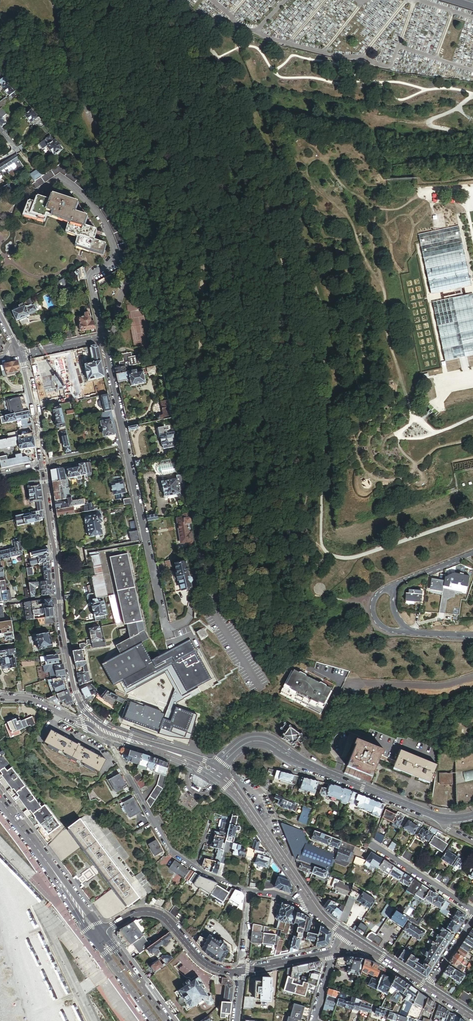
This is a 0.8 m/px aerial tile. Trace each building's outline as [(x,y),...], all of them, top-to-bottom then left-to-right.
[(15,91),(17,89),(6,76),(0,81),(0,83),(10,94),(10,95),(15,91)] [(15,91),(10,95),(10,94),(8,96),(7,95),(0,100),(0,107),(1,109),(3,108),(16,96),(19,95),(15,91)] [(41,129),(46,125),(32,107),(25,113),(34,126),(37,123),(41,129)] [(46,135),(51,131),(46,125),(41,129),(46,135)] [(55,142),(52,136),(40,144),(44,150),(49,147),(49,146),(55,142)] [(25,149),(31,145),(28,140),(22,144),(25,149)] [(64,150),(65,149),(62,145),(60,145),(57,141),(55,142),(49,146),(49,147),(55,156),(58,154),(60,157),(63,155),(61,152),(64,151),(64,150)] [(11,166),(15,163),(20,160),(16,155),(7,161),(11,166)] [(2,172),(11,166),(7,161),(0,166),(0,173),(2,172)] [(32,186),(36,191),(60,174),(70,180),(76,184),(83,190),(89,196),(96,204),(102,212),(106,219),(110,227),(115,237),(119,247),(123,259),(129,257),(123,239),(120,231),(114,218),(109,210),(100,198),(93,191),(88,185),(77,176),(68,170),(59,165),(44,176),(35,182),(35,183),(33,184),(33,185),(32,186)] [(35,182),(44,176),(40,170),(30,176),(35,182)] [(26,190),(32,186),(33,185),(33,184),(35,183),(33,181),(25,187),(26,190)] [(5,195),(12,191),(8,184),(6,185),(6,186),(1,189),(3,193),(5,195)] [(84,226),(87,216),(74,212),(77,202),(52,195),(50,201),(38,198),(36,205),(29,203),(25,217),(29,218),(44,222),(46,216),(71,222),(68,233),(81,236),(78,247),(103,254),(106,243),(93,240),(96,229),(84,226)] [(428,283),(431,294),(447,291),(471,286),(468,274),(466,262),(463,250),(461,238),(459,226),(419,235),(420,242),(421,247),(423,259),(426,270),(428,283)] [(86,280),(84,269),(76,273),(77,274),(79,275),(80,276),(81,281),(86,280)] [(59,290),(66,288),(63,281),(57,284),(59,290)] [(445,361),(472,355),(472,295),(472,293),(432,302),(435,313),(437,325),(440,337),(442,349),(445,361)] [(31,314),(30,313),(32,312),(32,313),(36,311),(36,310),(38,309),(37,308),(38,307),(37,304),(36,304),(35,303),(33,304),(32,303),(33,303),(31,300),(23,304),(24,306),(14,312),(18,321),(31,314)] [(82,331),(96,328),(93,315),(91,316),(90,313),(85,315),(86,317),(80,318),(82,325),(81,326),(82,331)] [(105,378),(99,347),(96,346),(92,347),(95,363),(86,365),(89,381),(105,378)] [(117,375),(134,372),(132,366),(143,364),(141,356),(133,357),(132,353),(128,354),(128,353),(123,354),(123,357),(122,357),(123,361),(119,362),(120,366),(117,367),(117,369),(116,369),(117,375)] [(3,377),(20,374),(18,362),(1,366),(3,377)] [(155,376),(157,374),(155,367),(147,369),(149,378),(155,376)] [(132,387),(146,384),(145,377),(147,377),(146,375),(145,375),(144,372),(143,370),(134,372),(117,375),(119,383),(130,381),(132,387)] [(11,415),(27,411),(24,398),(8,401),(11,415)] [(104,409),(111,408),(109,398),(102,399),(104,409)] [(42,408),(51,406),(50,401),(49,401),(48,400),(40,401),(42,408)] [(162,422),(173,419),(172,409),(170,402),(163,403),(165,416),(161,417),(162,418),(160,419),(161,420),(162,420),(162,422)] [(59,428),(66,426),(61,404),(58,405),(58,408),(54,409),(55,413),(56,413),(57,422),(58,428),(59,428)] [(43,419),(51,417),(50,409),(42,410),(43,419)] [(68,420),(76,418),(74,410),(71,410),(67,411),(68,415),(67,415),(68,420)] [(17,421),(17,419),(21,418),(22,420),(26,419),(31,418),(30,411),(27,411),(11,415),(5,416),(0,417),(2,424),(17,421)] [(31,423),(27,423),(26,419),(22,420),(24,432),(33,431),(31,423)] [(104,436),(117,434),(114,420),(106,422),(103,423),(102,423),(104,436)] [(177,444),(174,430),(172,430),(173,434),(170,435),(170,431),(166,431),(165,431),(165,428),(158,429),(160,437),(161,437),(163,447),(164,447),(164,451),(174,449),(173,445),(177,444)] [(66,452),(71,451),(67,429),(59,431),(57,431),(58,433),(61,432),(62,437),(63,437),(65,447),(64,447),(66,453),(66,452)] [(35,447),(33,433),(18,436),(11,438),(9,438),(0,440),(0,447),(16,444),(16,442),(19,442),(21,451),(35,447)] [(30,463),(30,462),(29,458),(27,457),(23,457),(22,452),(16,454),(17,459),(12,460),(12,458),(7,459),(6,455),(0,457),(0,461),(1,469),(30,463)] [(88,483),(89,483),(88,477),(87,473),(85,464),(82,464),(76,466),(77,469),(80,468),(81,477),(84,476),(85,481),(86,480),(87,483),(88,483)] [(82,480),(81,477),(80,468),(77,469),(76,466),(72,466),(66,468),(69,479),(73,478),(74,480),(77,479),(77,481),(82,480)] [(53,483),(67,480),(65,468),(58,469),(51,471),(53,483)] [(181,496),(186,495),(182,475),(177,476),(177,479),(162,482),(162,483),(161,484),(162,488),(163,487),(165,498),(181,495),(181,496)] [(118,499),(126,498),(122,479),(121,478),(119,477),(117,477),(118,481),(111,483),(114,495),(117,495),(118,499)] [(71,498),(71,497),(67,480),(53,483),(54,493),(55,501),(62,500),(68,499),(71,498)] [(38,512),(43,510),(39,481),(28,483),(30,502),(35,502),(36,502),(37,507),(38,512)] [(56,510),(85,505),(84,500),(76,502),(72,502),(71,498),(68,499),(69,505),(68,505),(68,504),(66,505),(66,503),(64,503),(62,503),(62,500),(55,501),(56,510)] [(73,507),(56,510),(57,517),(74,514),(73,507)] [(31,523),(33,523),(45,520),(43,510),(38,512),(15,517),(16,520),(17,526),(31,523)] [(195,542),(190,513),(183,515),(184,520),(180,521),(184,544),(195,542)] [(99,536),(102,536),(100,523),(102,523),(101,515),(85,517),(84,518),(85,524),(86,524),(87,524),(89,538),(95,537),(99,536)] [(130,543),(139,541),(137,532),(128,533),(130,543)] [(24,554),(23,551),(24,551),(22,541),(18,542),(14,543),(15,546),(9,547),(12,557),(24,554)] [(12,557),(9,547),(6,548),(6,550),(5,551),(4,548),(2,548),(0,549),(0,556),(0,557),(1,559),(12,557)] [(105,597),(107,597),(104,582),(98,552),(88,554),(93,576),(90,577),(91,586),(94,600),(102,598),(105,597)] [(40,564),(49,562),(49,554),(34,557),(28,559),(26,559),(26,563),(29,563),(28,560),(30,560),(31,565),(40,564)] [(151,654),(143,642),(151,638),(148,639),(144,631),(138,604),(135,592),(132,577),(127,555),(109,558),(112,569),(118,597),(124,625),(127,625),(130,639),(116,646),(121,655),(120,655),(113,653),(112,659),(116,667),(132,658),(128,650),(130,650),(135,657),(144,653),(142,649),(144,648),(148,655),(151,654)] [(159,572),(171,569),(171,566),(167,567),(166,567),(165,563),(157,564),(159,572)] [(192,589),(191,585),(192,583),(191,580),(189,579),(185,563),(175,565),(178,575),(176,576),(178,582),(179,581),(181,591),(192,589)] [(468,588),(470,577),(455,573),(454,574),(446,577),(445,587),(452,588),(452,585),(468,588)] [(443,591),(445,581),(440,580),(433,579),(431,587),(431,589),(443,591)] [(43,589),(52,589),(51,581),(45,582),(43,582),(43,589)] [(32,597),(36,596),(35,590),(34,588),(36,585),(39,585),(40,582),(29,582),(30,589),(32,597)] [(43,582),(40,582),(39,585),(36,585),(34,588),(35,590),(36,596),(39,595),(39,591),(40,589),(43,589),(43,582)] [(105,616),(107,616),(104,602),(100,602),(99,601),(102,600),(102,598),(94,600),(91,586),(87,586),(89,595),(88,595),(86,597),(87,602),(89,603),(90,603),(91,608),(92,608),(94,618),(99,617),(100,620),(100,621),(106,620),(105,616)] [(420,590),(415,590),(409,589),(409,592),(407,592),(406,601),(416,602),(421,602),(422,590),(420,590)] [(32,611),(53,607),(53,600),(51,599),(43,600),(43,603),(44,603),(45,604),(38,605),(37,601),(31,602),(32,607),(32,611)] [(34,619),(33,613),(32,611),(32,607),(24,608),(26,620),(34,619)] [(46,617),(54,616),(53,607),(32,611),(33,613),(45,611),(46,617)] [(170,622),(177,620),(175,613),(168,615),(170,622)] [(45,625),(55,623),(54,616),(46,617),(44,617),(45,625)] [(14,631),(12,620),(0,622),(0,630),(2,630),(2,633),(14,632),(14,631)] [(93,646),(93,650),(106,647),(101,628),(99,628),(99,627),(89,629),(91,637),(91,640),(93,646)] [(208,636),(203,628),(196,632),(201,640),(208,636)] [(15,638),(14,632),(2,633),(0,634),(0,637),(5,637),(6,640),(15,638)] [(45,648),(52,646),(49,633),(36,636),(39,650),(45,649),(45,648)] [(174,667),(187,691),(212,679),(191,639),(151,660),(159,675),(174,667)] [(84,649),(84,647),(87,646),(90,646),(90,647),(93,646),(91,640),(86,641),(87,644),(85,645),(84,643),(79,644),(79,646),(80,650),(84,649)] [(18,653),(17,648),(0,651),(0,657),(1,657),(10,655),(18,653)] [(75,663),(86,660),(86,658),(84,658),(83,657),(86,656),(84,649),(80,650),(73,651),(75,663)] [(15,666),(18,666),(16,658),(12,659),(12,657),(10,657),(10,655),(1,657),(3,669),(4,669),(4,670),(9,671),(15,668),(15,666)] [(51,664),(59,664),(58,655),(53,655),(50,656),(42,657),(43,661),(48,660),(48,663),(47,663),(47,665),(51,664)] [(126,693),(159,675),(151,660),(150,657),(147,659),(145,655),(117,670),(120,674),(116,675),(126,693)] [(77,674),(88,671),(86,660),(75,663),(77,674)] [(60,678),(65,678),(62,663),(59,664),(51,664),(52,677),(57,676),(57,679),(60,678)] [(79,686),(90,681),(88,671),(77,674),(79,686)] [(332,691),(292,671),(280,694),(320,715),(332,691)] [(57,695),(66,691),(60,678),(57,679),(53,679),(50,680),(51,685),(55,696),(57,695)] [(98,698),(97,697),(101,688),(94,683),(81,690),(83,695),(86,699),(87,699),(88,701),(93,698),(92,696),(94,695),(97,699),(98,698)] [(114,700),(122,704),(125,700),(114,695),(109,692),(101,688),(97,697),(98,698),(105,702),(105,703),(107,703),(108,703),(109,703),(109,704),(110,705),(111,704),(112,705),(114,700)] [(68,703),(72,701),(68,690),(66,691),(57,695),(59,699),(60,701),(66,699),(67,702),(68,703)] [(58,704),(59,703),(58,699),(59,699),(57,695),(55,696),(47,699),(58,704)] [(64,707),(70,711),(73,706),(68,703),(67,702),(64,707)] [(127,702),(121,719),(157,732),(158,729),(163,714),(127,702)] [(173,718),(167,733),(169,736),(192,739),(199,716),(176,707),(173,718)] [(173,718),(163,714),(158,729),(167,733),(173,718)] [(25,720),(28,726),(31,726),(31,727),(36,725),(33,716),(25,720)] [(8,722),(8,723),(12,733),(20,730),(24,728),(21,721),(20,717),(8,722)] [(74,727),(63,721),(60,726),(71,732),(74,727)] [(8,723),(5,724),(11,738),(21,733),(20,730),(12,733),(8,723)] [(401,750),(437,766),(440,751),(408,738),(407,740),(398,738),(397,740),(384,735),(371,729),(370,731),(369,735),(362,732),(359,740),(357,745),(345,773),(371,783),(380,760),(395,766),(401,750)] [(51,747),(61,752),(69,757),(79,763),(87,767),(97,773),(101,775),(108,763),(96,756),(97,754),(93,752),(92,754),(82,748),(82,747),(81,746),(80,747),(69,741),(70,739),(67,738),(66,739),(54,732),(47,744),(51,747)] [(401,750),(395,766),(395,767),(398,769),(431,783),(437,768),(437,766),(401,750)] [(139,766),(143,756),(131,752),(129,756),(129,757),(125,759),(128,763),(129,763),(139,766)] [(456,758),(456,801),(457,805),(472,801),(472,753),(456,758)] [(150,758),(143,756),(139,766),(142,767),(142,770),(147,771),(150,758)] [(158,760),(150,758),(147,771),(148,772),(149,769),(155,771),(158,760)] [(169,765),(158,760),(155,771),(154,772),(167,776),(169,765)] [(8,763),(8,764),(0,771),(0,772),(4,777),(12,788),(16,793),(25,785),(8,763)] [(430,784),(431,783),(398,769),(395,767),(394,769),(397,770),(430,784)] [(291,785),(294,776),(279,772),(278,775),(280,776),(278,781),(291,785)] [(440,784),(452,784),(452,773),(440,773),(440,784)] [(138,783),(143,779),(140,774),(135,778),(138,783)] [(115,787),(113,788),(117,794),(124,790),(123,788),(128,786),(127,785),(127,786),(120,775),(109,781),(110,782),(112,780),(115,787)] [(147,802),(151,808),(151,810),(164,789),(166,777),(160,775),(157,786),(147,802)] [(149,784),(145,778),(143,779),(138,783),(136,784),(140,791),(142,790),(146,786),(149,784)] [(318,782),(302,778),(301,781),(302,782),(300,787),(300,789),(300,790),(303,791),(311,793),(313,794),(314,794),(314,793),(315,791),(316,789),(318,782)] [(328,784),(323,783),(320,791),(320,793),(321,795),(326,797),(327,796),(331,797),(336,799),(341,800),(340,800),(344,790),(328,784)] [(41,806),(25,785),(16,793),(21,798),(29,809),(32,814),(41,806)] [(11,797),(16,793),(12,788),(7,792),(11,797)] [(352,793),(344,790),(340,800),(341,800),(341,802),(346,804),(348,802),(348,803),(350,799),(352,793)] [(21,798),(16,793),(11,797),(15,802),(21,798)] [(384,805),(358,795),(355,800),(358,801),(356,807),(362,809),(362,810),(365,811),(371,813),(370,815),(379,818),(384,805)] [(298,804),(295,802),(295,804),(276,796),(275,799),(280,801),(278,805),(284,808),(286,809),(288,809),(295,812),(298,804)] [(124,807),(127,813),(130,819),(142,812),(134,798),(130,800),(125,804),(126,806),(124,807)] [(126,814),(127,813),(124,807),(126,806),(125,804),(130,800),(130,799),(121,804),(126,814)] [(45,803),(44,804),(63,829),(64,827),(45,803)] [(63,829),(44,804),(41,806),(32,814),(40,824),(41,825),(52,839),(53,840),(63,829)] [(313,810),(304,806),(302,810),(303,810),(300,817),(309,820),(313,810)] [(28,818),(32,814),(29,809),(24,813),(28,818)] [(382,818),(392,823),(395,816),(396,815),(385,810),(382,818)] [(40,824),(32,814),(28,818),(34,826),(40,824)] [(80,818),(82,822),(85,820),(85,821),(91,822),(97,826),(123,860),(129,856),(102,821),(94,816),(87,814),(83,816),(80,818)] [(229,818),(222,816),(221,820),(220,820),(218,827),(219,827),(222,829),(224,819),(231,821),(231,820),(229,819),(229,818)] [(395,816),(392,823),(399,826),(403,819),(401,819),(400,818),(395,816)] [(139,898),(82,822),(80,818),(68,827),(83,847),(114,888),(128,907),(139,898)] [(230,824),(231,821),(224,819),(222,829),(226,830),(227,825),(230,826),(230,824)] [(408,820),(405,825),(403,828),(404,829),(412,834),(413,835),(417,829),(418,827),(416,825),(413,823),(408,820)] [(231,825),(230,824),(230,826),(229,831),(227,836),(235,838),(237,831),(238,826),(235,826),(231,825)] [(314,867),(327,872),(329,866),(332,859),(333,855),(309,846),(303,832),(281,824),(296,860),(301,863),(314,867)] [(37,830),(47,844),(52,839),(41,825),(37,830)] [(48,845),(62,863),(83,847),(68,827),(66,825),(64,827),(63,829),(53,840),(48,845)] [(226,830),(222,829),(220,834),(220,835),(221,836),(223,836),(227,837),(227,836),(229,831),(226,830)] [(421,829),(417,836),(422,839),(422,838),(428,842),(432,835),(429,833),(427,832),(427,831),(426,831),(426,832),(421,829)] [(336,840),(332,838),(314,832),(311,839),(329,846),(331,841),(335,843),(336,840)] [(381,844),(384,837),(385,836),(379,834),(376,832),(374,839),(381,844)] [(221,837),(216,835),(215,836),(214,842),(215,843),(214,848),(217,849),(221,850),(222,847),(223,843),(224,838),(221,837)] [(250,839),(254,843),(255,840),(260,842),(261,841),(256,835),(250,839)] [(447,844),(434,835),(429,844),(442,853),(447,844)] [(390,841),(384,837),(381,844),(385,846),(386,844),(387,844),(390,841)] [(164,851),(157,840),(150,845),(156,856),(164,851)] [(253,846),(252,849),(255,850),(258,851),(258,849),(260,842),(255,840),(254,843),(253,846)] [(339,847),(340,845),(341,842),(336,840),(335,843),(331,841),(329,846),(338,849),(339,847)] [(397,844),(392,841),(388,848),(392,851),(397,844)] [(248,848),(234,843),(234,844),(233,849),(235,849),(234,854),(246,857),(247,852),(248,848)] [(351,852),(339,847),(338,849),(336,855),(335,860),(341,862),(341,860),(349,863),(352,855),(350,854),(351,852)] [(221,863),(224,851),(221,850),(217,849),(216,852),(218,853),(215,861),(217,862),(221,863)] [(203,851),(202,856),(204,857),(214,860),(215,854),(203,851)] [(409,853),(405,851),(401,857),(405,860),(409,853)] [(450,853),(446,851),(441,859),(450,865),(455,857),(450,853)] [(375,856),(371,853),(366,861),(370,864),(375,856)] [(413,856),(409,853),(405,860),(409,862),(413,856)] [(270,859),(265,857),(258,854),(257,856),(255,863),(256,864),(256,865),(256,864),(259,865),(259,866),(263,867),(266,868),(267,868),(267,867),(268,867),(270,859)] [(464,862),(466,859),(458,854),(456,857),(463,862),(464,862)] [(384,861),(380,858),(380,859),(375,856),(370,864),(378,869),(379,868),(384,861)] [(455,857),(450,865),(454,868),(455,866),(459,869),(463,862),(456,857),(455,857)] [(207,859),(206,861),(204,867),(206,868),(210,869),(212,870),(214,864),(215,861),(207,859)] [(170,868),(185,879),(190,871),(175,861),(170,868)] [(393,867),(384,861),(379,868),(384,872),(383,872),(388,875),(393,867)] [(218,875),(221,863),(217,862),(216,864),(214,864),(212,870),(212,873),(218,875)] [(226,864),(221,863),(218,875),(223,877),(224,873),(226,864)] [(310,873),(312,874),(314,867),(301,863),(298,869),(299,870),(309,874),(310,873)] [(427,864),(423,871),(428,874),(432,868),(427,864)] [(331,874),(327,872),(314,867),(312,874),(312,875),(317,876),(324,879),(325,879),(328,880),(329,878),(331,874)] [(403,873),(393,867),(388,875),(398,881),(403,873)] [(138,880),(143,876),(145,875),(141,871),(135,876),(138,880)] [(194,884),(200,876),(196,873),(190,882),(194,884)] [(413,880),(403,873),(398,881),(398,882),(402,885),(403,884),(408,888),(413,880)] [(443,876),(439,873),(435,879),(439,882),(443,876)] [(154,890),(143,876),(138,880),(148,894),(154,890)] [(202,877),(200,876),(194,884),(195,886),(196,887),(198,888),(199,888),(200,888),(201,887),(206,879),(202,877)] [(343,883),(329,878),(328,880),(326,885),(333,888),(334,890),(337,891),(339,893),(349,896),(351,891),(352,888),(344,885),(344,884),(343,883)] [(212,881),(206,879),(201,887),(206,890),(212,881)] [(291,889),(289,882),(279,879),(275,889),(290,894),(291,889)] [(421,885),(413,880),(408,888),(407,888),(412,891),(410,894),(414,897),(414,896),(417,891),(421,885)] [(205,891),(212,895),(217,885),(219,883),(212,881),(206,890),(205,891)] [(363,892),(364,891),(354,884),(352,888),(351,891),(360,897),(363,892)] [(217,885),(212,895),(217,898),(224,902),(227,898),(230,900),(232,898),(233,894),(230,892),(217,885)] [(429,891),(421,885),(417,891),(420,893),(419,894),(422,896),(423,895),(425,896),(429,891)] [(107,920),(117,915),(128,907),(114,888),(93,904),(95,906),(104,919),(105,920),(106,921),(107,920)] [(236,890),(233,894),(232,898),(234,899),(241,903),(243,904),(244,896),(242,892),(236,890)] [(360,897),(351,891),(349,896),(355,900),(357,902),(360,897)] [(420,893),(417,891),(414,896),(423,901),(424,899),(425,896),(423,895),(422,896),(419,894),(420,893)] [(429,891),(425,896),(424,899),(432,904),(437,896),(429,891)] [(367,895),(363,892),(360,897),(357,902),(361,905),(365,907),(369,910),(375,901),(367,895)] [(166,901),(159,896),(157,899),(153,905),(155,905),(156,905),(158,906),(162,907),(166,901)] [(355,900),(349,896),(345,907),(344,910),(343,913),(339,921),(343,923),(344,921),(347,923),(355,900)] [(445,901),(437,896),(432,904),(440,910),(445,901)] [(331,915),(336,908),(334,906),(336,904),(329,901),(324,908),(327,912),(331,915)] [(280,934),(291,936),(293,929),(289,928),(290,924),(294,925),(294,924),(296,915),(294,914),(292,914),(292,911),(293,908),(292,908),(291,908),(290,907),(289,907),(282,904),(281,906),(279,906),(279,907),(279,910),(280,912),(278,918),(277,919),(278,922),(276,930),(281,931),(280,934)] [(416,911),(407,906),(403,913),(411,918),(416,911)] [(177,907),(171,914),(177,920),(183,912),(177,907)] [(341,912),(336,908),(331,915),(337,919),(342,912),(341,912)] [(459,925),(465,917),(457,911),(453,917),(451,920),(459,925)] [(409,921),(401,915),(395,912),(390,920),(402,928),(405,922),(407,923),(408,924),(408,923),(409,921)] [(303,932),(306,917),(302,915),(297,913),(296,915),(294,924),(297,925),(298,927),(298,928),(297,929),(296,933),(296,934),(296,935),(297,935),(297,937),(301,938),(303,932)] [(411,918),(403,913),(401,915),(409,921),(411,919),(411,918)] [(311,921),(306,917),(303,932),(308,933),(311,921)] [(454,934),(459,925),(451,920),(446,928),(454,934)] [(134,923),(141,933),(144,931),(137,922),(134,923)] [(122,930),(132,945),(144,937),(141,933),(134,923),(122,930)] [(361,923),(357,928),(355,932),(362,936),(368,928),(361,923)] [(411,925),(408,923),(408,924),(403,931),(412,937),(417,929),(411,925)] [(262,927),(253,926),(253,933),(261,934),(262,927)] [(448,942),(453,936),(438,926),(436,929),(441,932),(438,936),(448,942)] [(331,934),(320,927),(320,930),(318,935),(316,943),(315,948),(328,946),(331,934)] [(273,946),(274,946),(276,935),(268,935),(269,930),(264,929),(264,934),(263,934),(262,945),(263,945),(273,946)] [(419,942),(424,934),(417,929),(412,937),(419,942)] [(117,937),(126,950),(132,945),(122,930),(117,933),(117,937)] [(200,937),(207,941),(210,936),(210,937),(211,935),(204,931),(200,937)] [(438,936),(431,931),(429,935),(434,938),(435,938),(436,939),(434,943),(444,949),(448,942),(438,936)] [(308,933),(303,932),(301,938),(301,942),(304,943),(305,940),(316,943),(318,935),(313,934),(310,933),(308,933)] [(376,936),(377,936),(372,932),(368,935),(366,939),(372,943),(376,936)] [(252,933),(251,943),(262,945),(263,934),(261,934),(253,933),(252,933)] [(169,934),(148,949),(149,950),(149,951),(151,954),(152,955),(153,955),(154,954),(159,950),(158,949),(163,945),(164,946),(165,946),(169,943),(169,942),(168,941),(173,938),(169,934)] [(215,960),(221,962),(229,951),(225,948),(226,948),(227,947),(227,946),(227,945),(226,945),(222,942),(221,943),(210,937),(210,936),(207,941),(202,950),(207,955),(215,960)] [(383,940),(376,936),(372,943),(378,947),(383,940)] [(467,936),(463,943),(471,947),(472,945),(472,944),(472,940),(467,936)] [(132,945),(137,951),(140,955),(151,947),(144,937),(132,945)] [(200,937),(197,943),(202,950),(207,941),(200,937)] [(301,942),(301,938),(297,937),(293,937),(289,954),(298,952),(301,942)] [(439,956),(444,949),(434,943),(429,940),(427,942),(431,945),(432,945),(429,950),(439,956)] [(277,946),(274,956),(274,957),(280,956),(283,942),(278,941),(277,946)] [(471,947),(463,943),(460,948),(467,953),(471,947)] [(126,950),(131,955),(137,951),(132,945),(126,950)] [(464,957),(467,953),(460,948),(456,953),(463,958),(464,958),(464,957)] [(159,950),(154,954),(159,960),(161,959),(164,956),(159,950)] [(439,956),(429,950),(427,954),(426,953),(425,952),(422,950),(420,953),(420,954),(423,955),(426,957),(435,963),(439,956)] [(410,955),(405,951),(399,961),(405,964),(410,955)] [(463,958),(456,953),(453,959),(460,963),(460,962),(462,960),(463,958)] [(418,960),(410,955),(405,964),(425,978),(431,969),(424,964),(422,966),(419,964),(416,962),(418,960)] [(167,967),(174,960),(171,957),(164,956),(161,959),(167,967)] [(431,969),(435,963),(426,957),(425,960),(423,962),(424,964),(431,969)] [(347,964),(347,958),(342,958),(338,959),(337,961),(336,963),(337,963),(337,964),(337,965),(338,965),(339,966),(345,966),(346,965),(347,964)] [(361,974),(362,972),(365,960),(353,958),(347,958),(347,964),(349,964),(348,967),(347,972),(353,974),(352,975),(360,977),(361,974)] [(450,964),(466,974),(469,969),(468,968),(465,972),(464,971),(465,969),(462,967),(460,966),(459,967),(458,966),(460,963),(453,959),(450,964)] [(365,960),(362,972),(373,977),(374,977),(377,978),(378,973),(382,975),(384,969),(379,966),(373,963),(365,960)] [(159,961),(152,967),(156,973),(164,967),(159,961)] [(291,979),(293,980),(295,981),(296,981),(297,981),(299,974),(314,970),(314,971),(321,973),(323,965),(320,962),(292,968),(291,978),(291,979)] [(443,974),(450,978),(455,970),(449,966),(448,966),(443,974)] [(459,984),(464,976),(455,970),(450,978),(459,984)] [(303,978),(302,983),(304,983),(309,985),(311,986),(317,987),(320,975),(314,973),(311,974),(309,980),(303,978)] [(379,983),(372,979),(368,986),(383,993),(387,995),(391,986),(393,983),(389,981),(387,980),(388,979),(382,975),(379,982),(379,983)] [(200,986),(203,985),(197,977),(189,983),(189,982),(188,982),(188,981),(187,981),(186,981),(185,982),(185,983),(185,984),(186,985),(187,985),(179,991),(178,992),(179,992),(190,1008),(192,1008),(198,1004),(203,1000),(208,997),(203,989),(200,986)] [(395,977),(393,983),(391,986),(396,990),(398,991),(402,994),(407,985),(395,977)] [(272,979),(263,978),(263,982),(258,982),(256,982),(255,995),(255,1000),(258,1000),(261,1000),(260,1002),(271,1002),(271,993),(271,992),(272,992),(272,988),(271,988),(272,979)] [(293,982),(293,980),(291,979),(291,978),(288,978),(284,991),(294,994),(297,986),(295,986),(292,985),(293,982)] [(303,988),(297,986),(294,994),(305,997),(308,988),(309,985),(304,983),(303,988)] [(418,992),(407,985),(402,994),(407,998),(411,1001),(413,1002),(415,1000),(418,992)] [(226,986),(224,1003),(231,1004),(233,986),(226,986)] [(448,993),(452,995),(456,988),(453,986),(448,993)] [(338,993),(329,990),(327,996),(336,999),(338,993)] [(472,998),(472,996),(469,993),(468,995),(462,991),(458,999),(468,1006),(472,998)] [(427,999),(418,992),(415,1000),(425,1005),(427,999)] [(347,996),(340,994),(338,1000),(351,1003),(351,1001),(345,999),(347,996)] [(210,995),(208,997),(203,1000),(204,1003),(205,1002),(206,1004),(207,1004),(208,1005),(209,1005),(210,1005),(211,1005),(212,1004),(213,1003),(213,1002),(213,1001),(213,1000),(213,999),(210,995)] [(327,996),(325,1004),(335,1008),(336,1008),(337,1006),(338,1000),(336,999),(327,996)] [(254,998),(245,998),(243,1010),(253,1010),(254,998)] [(407,998),(400,1013),(403,1014),(408,1002),(409,1002),(409,1001),(411,1001),(407,998)] [(435,1005),(427,999),(425,1005),(423,1009),(432,1015),(435,1005)] [(354,1004),(351,1003),(338,1000),(337,1006),(352,1010),(354,1004)] [(425,1005),(415,1000),(410,1011),(411,1011),(409,1015),(411,1016),(411,1018),(418,1020),(419,1017),(423,1009),(425,1005)] [(403,1014),(408,1016),(413,1002),(411,1001),(409,1001),(409,1002),(408,1002),(403,1014)] [(230,1014),(231,1004),(224,1003),(222,1003),(221,1014),(226,1014),(230,1014)] [(360,1005),(358,1004),(354,1003),(354,1004),(352,1010),(354,1011),(357,1011),(358,1012),(359,1011),(360,1005)] [(325,1004),(323,1011),(333,1014),(335,1008),(325,1004)] [(295,1005),(291,1019),(298,1020),(299,1020),(301,1020),(305,1008),(295,1005)] [(370,1012),(371,1008),(362,1005),(360,1005),(359,1011),(360,1011),(370,1014),(370,1012)] [(439,1005),(435,1016),(437,1016),(443,1018),(446,1020),(447,1020),(449,1013),(449,1012),(439,1005)] [(385,1010),(381,1008),(377,1007),(375,1014),(383,1017),(384,1014),(385,1010)] [(391,1013),(389,1013),(389,1015),(387,1020),(391,1020),(397,1020),(398,1016),(395,1015),(391,1013)]
